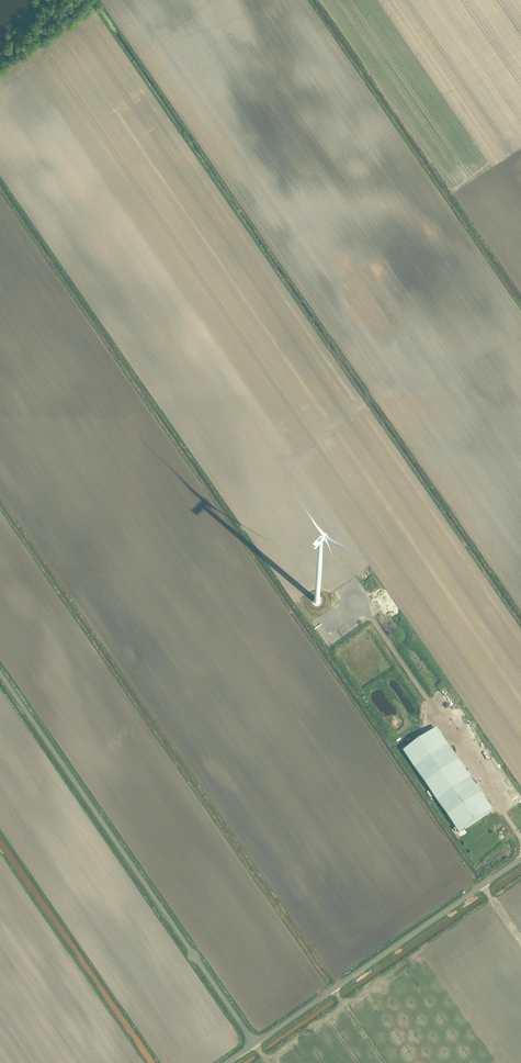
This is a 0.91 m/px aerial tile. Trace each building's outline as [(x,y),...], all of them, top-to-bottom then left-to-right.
[(335,643),(341,639),(336,632),(330,636),(335,643)] [(404,752),(421,777),(460,833),(492,811),(473,783),(468,787),(431,733),(404,752)]
